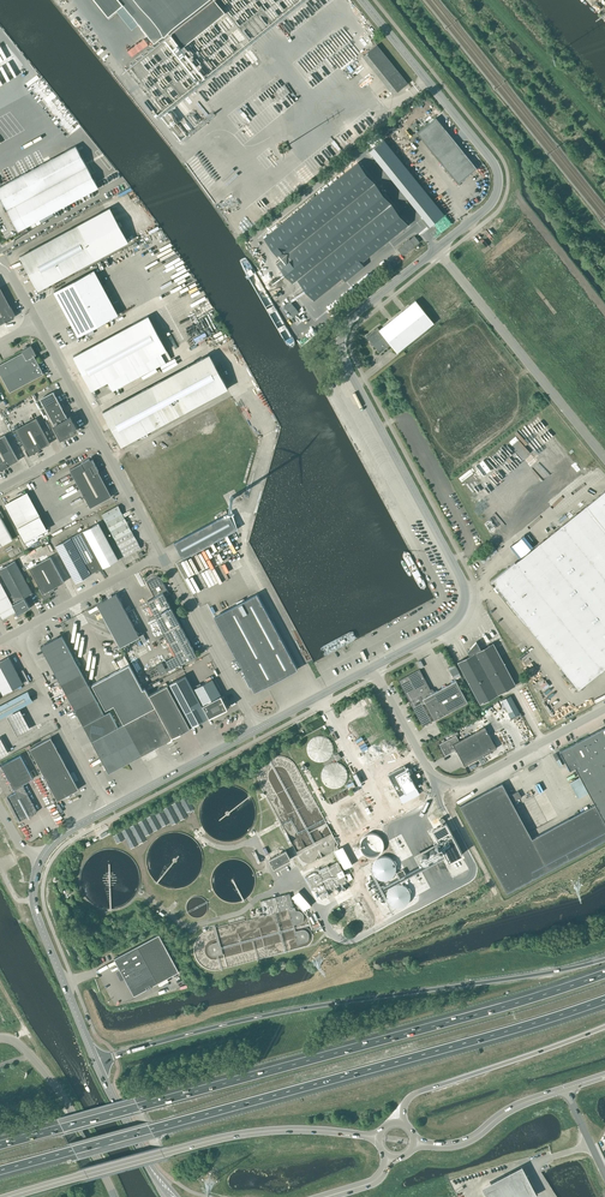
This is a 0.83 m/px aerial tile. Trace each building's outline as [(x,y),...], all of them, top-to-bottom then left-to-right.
[(109,16),(124,4),(154,42),(168,32),(180,48),(225,12),(215,0),(96,0),(109,16)] [(393,94),(407,82),(377,45),(363,56),(393,94)] [(458,183),(477,168),(436,117),(417,132),(458,183)] [(88,194),(99,188),(75,145),(0,186),(0,196),(13,220),(12,221),(14,224),(15,223),(19,231),(88,194)] [(276,262),(293,282),(298,278),(314,299),(408,224),(358,162),(264,237),(281,258),(276,262)] [(110,208),(20,256),(38,290),(129,242),(110,208)] [(403,255),(420,241),(415,235),(410,239),(409,238),(403,244),(398,248),(403,255)] [(94,269),(54,291),(78,336),(87,332),(93,329),(118,315),(94,269)] [(0,288),(0,324),(5,321),(5,322),(14,317),(15,314),(10,306),(0,288)] [(293,317),(298,312),(289,300),(283,305),(293,317)] [(397,352),(434,323),(415,300),(379,329),(378,327),(366,336),(380,353),(391,344),(397,352)] [(112,388),(113,390),(171,359),(148,316),(74,356),(92,390),(108,382),(110,385),(108,386),(110,389),(112,388)] [(0,364),(0,373),(10,392),(44,373),(34,355),(36,354),(31,345),(22,350),(23,352),(0,364)] [(122,446),(228,389),(209,354),(103,411),(122,446)] [(53,391),(41,398),(45,406),(48,413),(58,431),(61,437),(61,438),(74,431),(75,430),(76,428),(75,427),(72,420),(70,421),(53,391)] [(37,417),(15,429),(26,449),(29,455),(34,453),(36,453),(36,451),(41,449),(41,448),(50,443),(37,417)] [(0,437),(0,471),(2,470),(4,470),(4,468),(9,466),(9,465),(19,460),(5,435),(0,437)] [(70,469),(90,507),(112,496),(98,471),(99,470),(92,459),(92,460),(90,459),(89,458),(81,462),(81,463),(70,469)] [(567,675),(565,677),(570,684),(572,682),(578,689),(604,668),(604,491),(492,581),(567,675)] [(25,546),(48,535),(28,494),(5,505),(25,546)] [(123,514),(122,513),(118,505),(101,514),(106,523),(123,514)] [(13,539),(2,518),(4,517),(0,510),(0,546),(13,539)] [(228,513),(174,542),(182,558),(187,567),(206,557),(201,548),(237,529),(228,513)] [(106,523),(110,530),(111,531),(127,522),(123,514),(106,523)] [(127,522),(111,531),(115,540),(132,531),(127,522)] [(98,523),(83,531),(103,567),(103,568),(118,560),(98,523)] [(83,531),(56,546),(76,583),(91,575),(90,574),(103,567),(83,531)] [(115,540),(116,540),(120,548),(136,539),(132,531),(115,540)] [(136,539),(120,548),(125,557),(141,548),(136,539)] [(40,588),(38,590),(44,600),(50,597),(49,596),(50,593),(55,591),(53,588),(64,582),(51,556),(29,568),(40,588)] [(0,581),(0,614),(2,619),(17,611),(18,614),(30,607),(24,597),(32,593),(15,560),(0,568),(0,572),(12,595),(9,597),(0,581)] [(158,577),(155,578),(147,582),(155,597),(147,601),(150,606),(154,614),(169,642),(176,655),(181,664),(197,656),(165,596),(164,594),(168,592),(162,580),(160,578),(158,577)] [(97,604),(120,647),(139,636),(116,593),(97,604)] [(249,688),(252,687),(255,692),(298,668),(257,593),(214,617),(245,673),(242,675),(249,688)] [(41,646),(61,683),(82,672),(62,635),(41,646)] [(467,651),(470,655),(457,662),(480,704),(516,685),(493,642),(481,649),(477,641),(467,651)] [(169,642),(166,644),(173,657),(176,655),(169,642)] [(9,656),(0,661),(0,688),(3,694),(23,683),(9,656)] [(123,724),(129,734),(140,755),(172,738),(171,738),(149,695),(145,688),(143,689),(129,664),(92,684),(106,709),(114,705),(124,723),(123,724)] [(468,702),(456,680),(435,692),(432,689),(431,690),(420,669),(398,681),(424,726),(468,702)] [(87,682),(82,672),(61,683),(66,694),(86,683),(87,682)] [(171,738),(172,738),(191,727),(228,707),(212,679),(207,682),(193,689),(186,675),(168,684),(168,685),(149,695),(171,738)] [(87,682),(86,683),(66,694),(75,710),(96,698),(87,682)] [(33,701),(28,691),(0,706),(0,718),(33,701)] [(511,717),(520,712),(511,695),(501,700),(511,717)] [(75,710),(83,725),(104,714),(96,698),(75,710)] [(118,727),(110,711),(104,714),(83,725),(92,741),(118,727)] [(353,728),(369,759),(390,748),(386,740),(385,741),(374,718),(353,728)] [(118,727),(92,741),(97,752),(113,743),(129,734),(123,724),(118,727)] [(497,748),(485,726),(459,740),(456,735),(439,744),(445,755),(456,749),(464,765),(497,748)] [(591,847),(604,839),(604,727),(560,751),(570,770),(575,767),(580,776),(569,782),(578,798),(588,792),(595,804),(532,838),(512,802),(521,797),(518,791),(509,796),(502,783),(460,806),(506,892),(591,847)] [(322,733),(304,747),(319,766),(337,752),(322,733)] [(113,743),(119,753),(103,762),(109,772),(140,755),(129,734),(113,743)] [(57,748),(51,737),(30,749),(36,759),(57,748)] [(9,756),(1,740),(0,741),(0,761),(9,756)] [(119,753),(113,743),(97,752),(103,762),(119,753)] [(62,758),(57,748),(36,759),(41,770),(62,758)] [(20,820),(37,811),(23,784),(33,778),(21,754),(1,765),(16,792),(7,796),(18,817),(18,818),(19,819),(20,820)] [(259,772),(259,777),(259,781),(261,785),(272,807),(271,808),(280,823),(281,823),(284,829),(282,830),(288,841),(290,840),(299,857),(301,859),(303,861),(306,862),(309,862),(312,861),(314,860),(316,858),(318,855),(320,858),(322,857),(323,857),(320,852),(323,853),(327,853),(330,852),(332,850),(334,848),(335,845),(335,841),(334,838),(295,767),(293,763),(290,760),(286,758),(282,757),(277,756),(273,757),(269,759),(265,761),(262,764),(260,768),(259,772)] [(68,769),(62,758),(41,770),(47,780),(68,769)] [(350,782),(340,760),(319,770),(329,792),(350,782)] [(404,765),(387,775),(403,803),(420,794),(404,765)] [(79,789),(68,769),(47,780),(58,800),(79,789)] [(438,820),(441,826),(432,830),(451,865),(465,857),(446,823),(443,817),(438,819),(438,820)] [(352,864),(343,847),(336,851),(345,868),(352,864)] [(272,868),(289,859),(285,851),(268,860),(272,868)] [(395,863),(389,858),(381,858),(375,862),(371,869),(372,877),(377,883),(384,885),(392,883),(397,877),(398,870),(395,863)] [(316,871),(306,876),(314,890),(316,889),(322,899),(329,894),(327,890),(347,879),(338,861),(329,866),(326,866),(317,871),(316,871)] [(310,904),(298,891),(293,896),(305,909),(310,904)] [(289,894),(264,901),(268,916),(288,910),(298,948),(308,946),(310,944),(312,943),(314,936),(312,932),(308,928),(304,926),(305,925),(306,922),(307,918),(306,913),(303,910),(299,908),(294,908),(289,894)] [(159,934),(138,945),(114,958),(121,970),(117,973),(121,980),(125,978),(134,995),(179,971),(159,934)] [(531,1196),(520,1175),(488,1192),(491,1196),(530,1196),(531,1196)]
